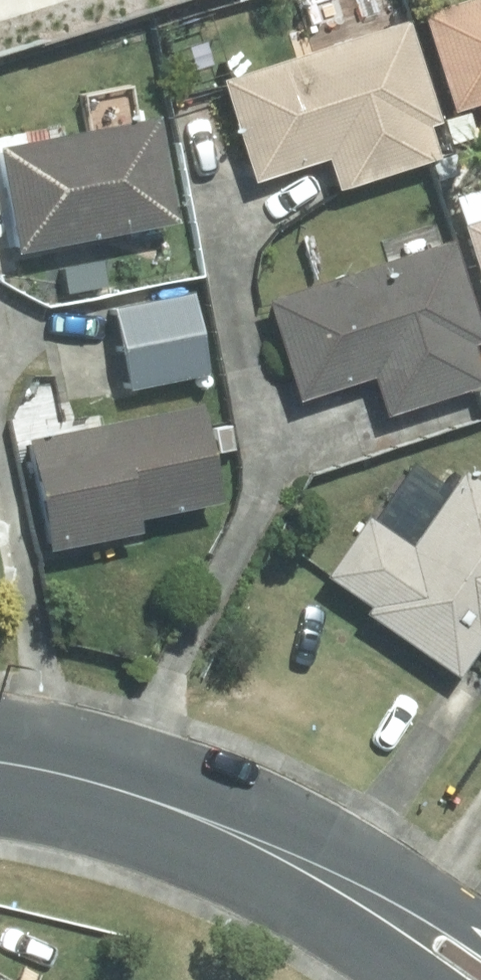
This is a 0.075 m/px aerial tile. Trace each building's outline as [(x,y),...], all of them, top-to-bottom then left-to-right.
[(427,8),(462,108),(480,102),(480,0),(451,0),(427,8)] [(413,15),(227,74),(261,178),(333,155),(343,187),(446,154),(435,122),(447,119),(413,15)] [(166,110),(6,141),(26,247),(186,217),(166,110)] [(453,193),(480,279),(480,184),(453,193)] [(273,295),(306,396),(379,373),(392,413),(480,384),(480,346),(480,342),(480,341),(480,299),(460,235),(273,295)] [(200,289),(119,304),(134,386),(216,370),(200,289)] [(209,399),(33,434),(56,545),(148,527),(145,513),(228,497),(209,399)] [(331,572),(376,602),(371,610),(464,673),(480,649),(480,476),(469,468),(418,543),(372,512),(331,572)]
